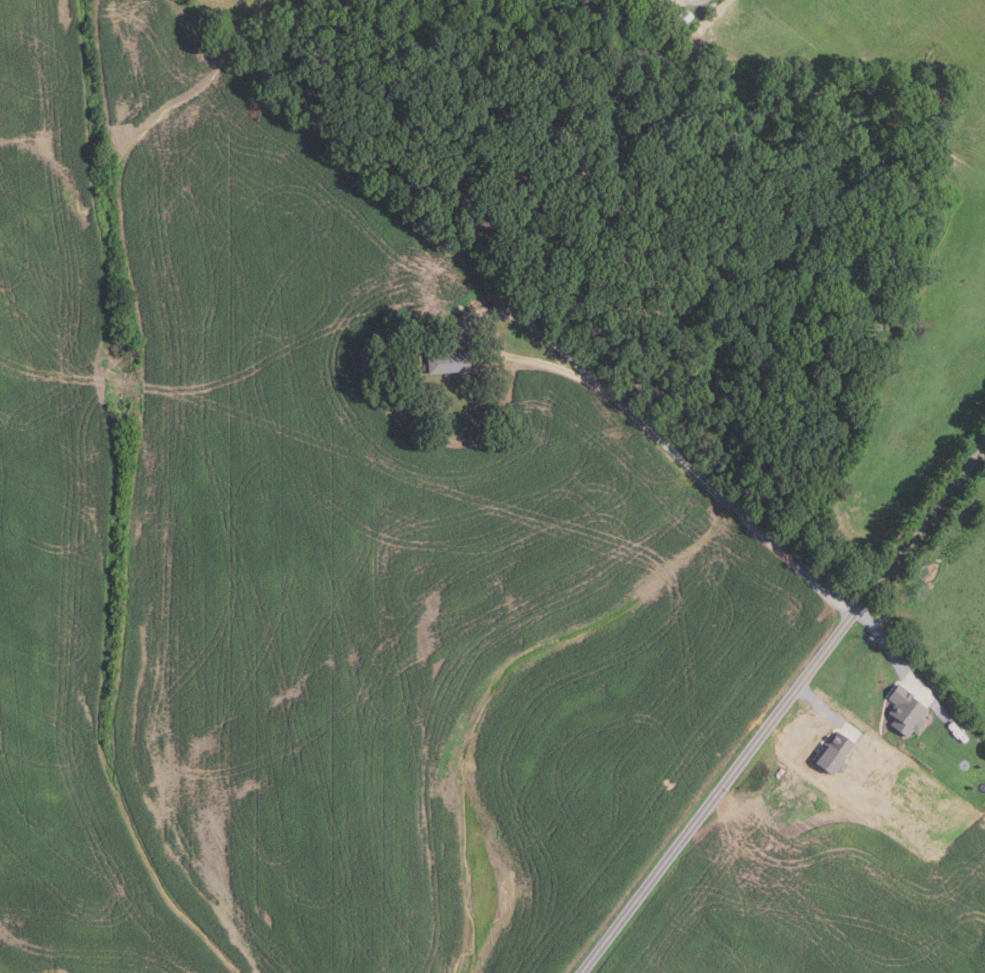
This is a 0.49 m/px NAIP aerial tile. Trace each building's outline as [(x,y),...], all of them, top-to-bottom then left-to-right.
[(685,25),(678,17),(686,8),(694,17),(685,25)] [(474,368),(430,373),(428,352),(443,350),(442,344),(457,342),(458,352),(472,351),(474,368)] [(921,734),(915,730),(910,736),(893,724),(898,718),(890,713),(897,703),(889,697),(899,684),(931,707),(922,721),(928,725),(921,734)] [(857,745),(846,759),(851,762),(839,778),(815,761),(837,730),(857,745)]
